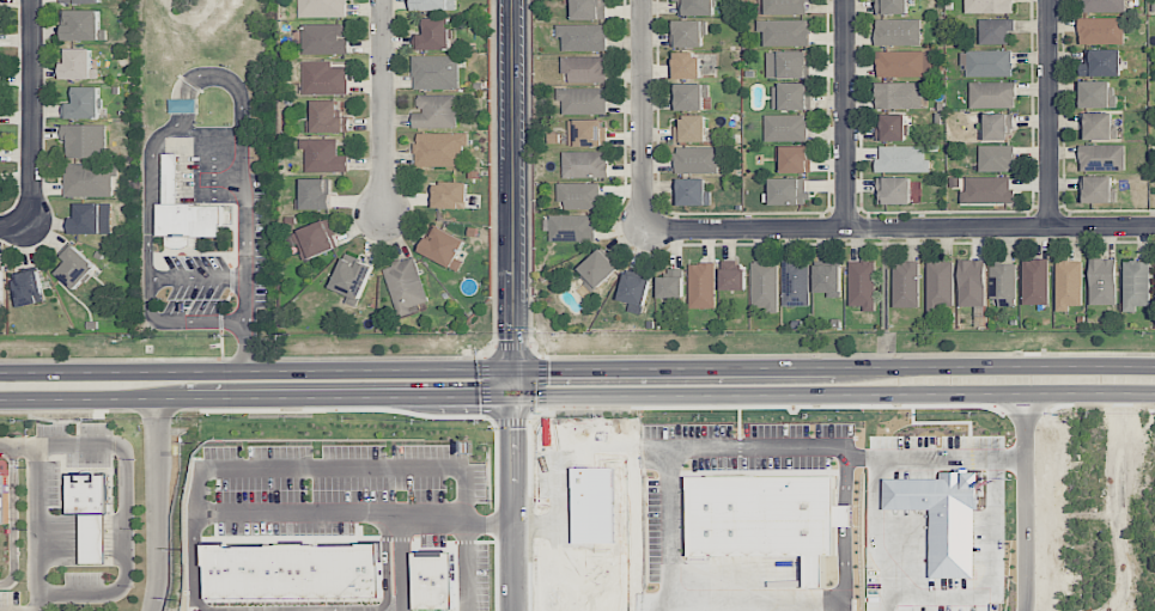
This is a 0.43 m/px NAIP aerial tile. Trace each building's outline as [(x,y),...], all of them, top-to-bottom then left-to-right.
[(346,18),(346,0),(299,0),(299,17),(346,18)] [(413,11),(456,10),(456,0),(413,0),(413,11)] [(572,20),(606,20),(605,0),(572,0),(572,20)] [(714,0),(678,0),(678,15),(714,15),(714,0)] [(806,16),(806,0),(764,0),(764,15),(806,16)] [(908,14),(908,0),(877,0),(877,14),(908,14)] [(966,14),(1013,13),(1013,0),(966,0),(966,14)] [(1125,0),(1081,0),(1081,12),(1125,13),(1125,0)] [(64,41),(106,40),(106,30),(101,30),(101,10),(63,10),(64,41)] [(1123,18),(1079,19),(1079,44),(1124,43),(1123,18)] [(809,21),(758,20),(758,32),(764,32),(764,45),(809,45),(809,21)] [(921,46),(921,20),(876,20),(876,46),(921,46)] [(1015,20),(980,20),(981,45),(1008,45),(1008,32),(1015,31),(1015,20)] [(702,48),(703,21),(673,21),(673,47),(702,48)] [(304,55),(349,54),(349,39),(345,39),(344,24),(303,25),(304,55)] [(562,52),(607,51),(606,25),(557,25),(557,37),(562,37),(562,52)] [(62,80),(97,79),(97,69),(92,69),(91,49),(66,49),(67,63),(61,63),(62,80)] [(1079,77),(1120,76),(1120,50),(1085,50),(1085,63),(1079,63),(1079,77)] [(767,52),(768,78),(809,78),(808,51),(767,52)] [(931,77),(931,51),(877,52),(878,78),(931,77)] [(1012,51),(963,51),(963,77),(1012,77),(1012,51)] [(674,54),(674,79),(701,79),(701,53),(674,54)] [(458,56),(413,56),(413,90),(459,89),(458,56)] [(569,83),(607,83),(607,57),(562,57),(561,73),(569,73),(569,83)] [(333,61),(303,62),(303,95),(348,94),(348,67),(333,67),(333,61)] [(970,108),(1016,108),(1016,82),(970,83),(970,108)] [(1080,108),(1114,108),(1114,82),(1080,82),(1080,108)] [(922,84),(876,83),(876,109),(922,109),(922,84)] [(674,111),(704,111),(704,98),(707,98),(708,84),(674,84),(674,111)] [(809,110),(809,84),(773,84),(773,110),(809,110)] [(99,87),(73,87),(73,103),(64,103),(63,119),(99,119),(99,87)] [(608,89),(557,89),(557,99),(563,99),(563,113),(608,113),(608,89)] [(456,95),(419,95),(419,113),(413,113),(413,128),(457,128),(456,95)] [(338,101),(309,102),(310,134),(349,133),(349,117),(338,118),(338,101)] [(1112,113),(1082,114),(1082,140),(1117,140),(1117,124),(1113,124),(1112,113)] [(906,141),(906,114),(879,115),(879,141),(906,141)] [(1012,141),(1012,114),(982,114),(981,140),(1012,141)] [(674,142),(706,142),(706,116),(681,115),(681,127),(674,127),(674,142)] [(808,115),(765,115),(765,140),(808,140),(808,115)] [(606,146),(606,120),(568,121),(569,147),(606,146)] [(105,125),(62,125),(61,140),(66,140),(65,158),(105,158),(105,125)] [(417,167),(463,166),(462,146),(468,146),(468,133),(416,134),(417,167)] [(348,172),(348,156),(338,156),(338,139),(301,139),(301,150),(305,150),(305,172),(348,172)] [(1125,145),(1080,146),(1080,171),(1125,171),(1125,145)] [(779,174),(811,173),(811,146),(779,147),(779,174)] [(878,147),(878,172),(930,172),(930,160),(924,160),(924,146),(878,147)] [(979,172),(1015,172),(1015,146),(979,146),(979,172)] [(717,147),(675,148),(676,172),(718,172),(717,147)] [(563,178),(609,178),(608,152),(563,152),(563,178)] [(1083,203),(1115,203),(1114,176),(1083,177),(1083,203)] [(878,205),(911,204),(911,177),(877,178),(878,205)] [(808,204),(808,178),(767,179),(768,204),(808,204)] [(1010,178),(966,178),(966,191),(960,191),(960,204),(1014,203),(1014,189),(1010,189),(1010,178)] [(332,210),(332,193),(328,193),(328,179),(302,179),(302,200),(297,200),(297,210),(332,210)] [(705,179),(675,179),(675,206),(711,206),(710,190),(705,190),(705,179)] [(467,210),(468,183),(433,182),(432,208),(467,210)] [(565,210),(599,210),(600,184),(558,183),(558,202),(565,202),(565,210)] [(111,204),(76,204),(76,218),(72,218),(71,234),(111,235),(111,204)] [(163,204),(163,237),(224,237),(224,204),(163,204)] [(595,215),(549,216),(550,242),(595,241),(595,215)] [(293,232),(302,260),(336,250),(327,222),(293,232)] [(463,262),(456,258),(464,241),(433,225),(419,252),(458,272),(463,262)] [(68,262),(57,273),(75,291),(97,268),(70,243),(59,254),(68,262)] [(594,291),(619,269),(600,249),(576,272),(594,291)] [(331,289),(360,300),(373,266),(344,255),(331,289)] [(429,302),(414,257),(383,268),(399,317),(418,311),(416,306),(429,302)] [(1116,259),(1090,260),(1090,306),(1117,305),(1116,259)] [(1049,260),(1023,260),(1024,305),(1050,305),(1049,260)] [(809,261),(783,261),(784,307),(811,306),(809,261)] [(876,311),(875,261),(849,262),(850,307),(864,307),(864,312),(876,311)] [(985,261),(959,261),(958,307),(985,307),(985,261)] [(1150,261),(1124,262),(1124,312),(1137,312),(1137,306),(1150,306),(1150,261)] [(778,262),(752,262),(752,308),(767,308),(767,313),(779,313),(778,262)] [(919,262),(893,262),(894,308),(919,308),(919,262)] [(954,262),(927,262),(927,312),(941,312),(941,307),(953,307),(954,262)] [(1083,262),(1056,262),(1057,312),(1070,312),(1070,306),(1083,306),(1083,262)] [(715,309),(715,264),(689,264),(689,309),(715,309)] [(747,265),(722,265),(721,290),(746,291),(747,265)] [(841,265),(814,266),(815,293),(827,293),(827,298),(842,298),(841,265)] [(990,304),(1016,304),(1017,265),(991,265),(990,304)] [(684,298),(683,269),(667,269),(667,277),(657,278),(658,299),(684,298)] [(15,274),(18,307),(44,304),(41,271),(15,274)] [(628,312),(644,314),(649,279),(623,275),(620,301),(630,302),(628,312)] [(9,474),(0,474),(0,525),(8,525),(9,474)] [(109,475),(109,513),(107,513),(83,513),(71,513),(71,475),(109,475)] [(83,513),(83,564),(107,564),(107,513),(83,513)]
